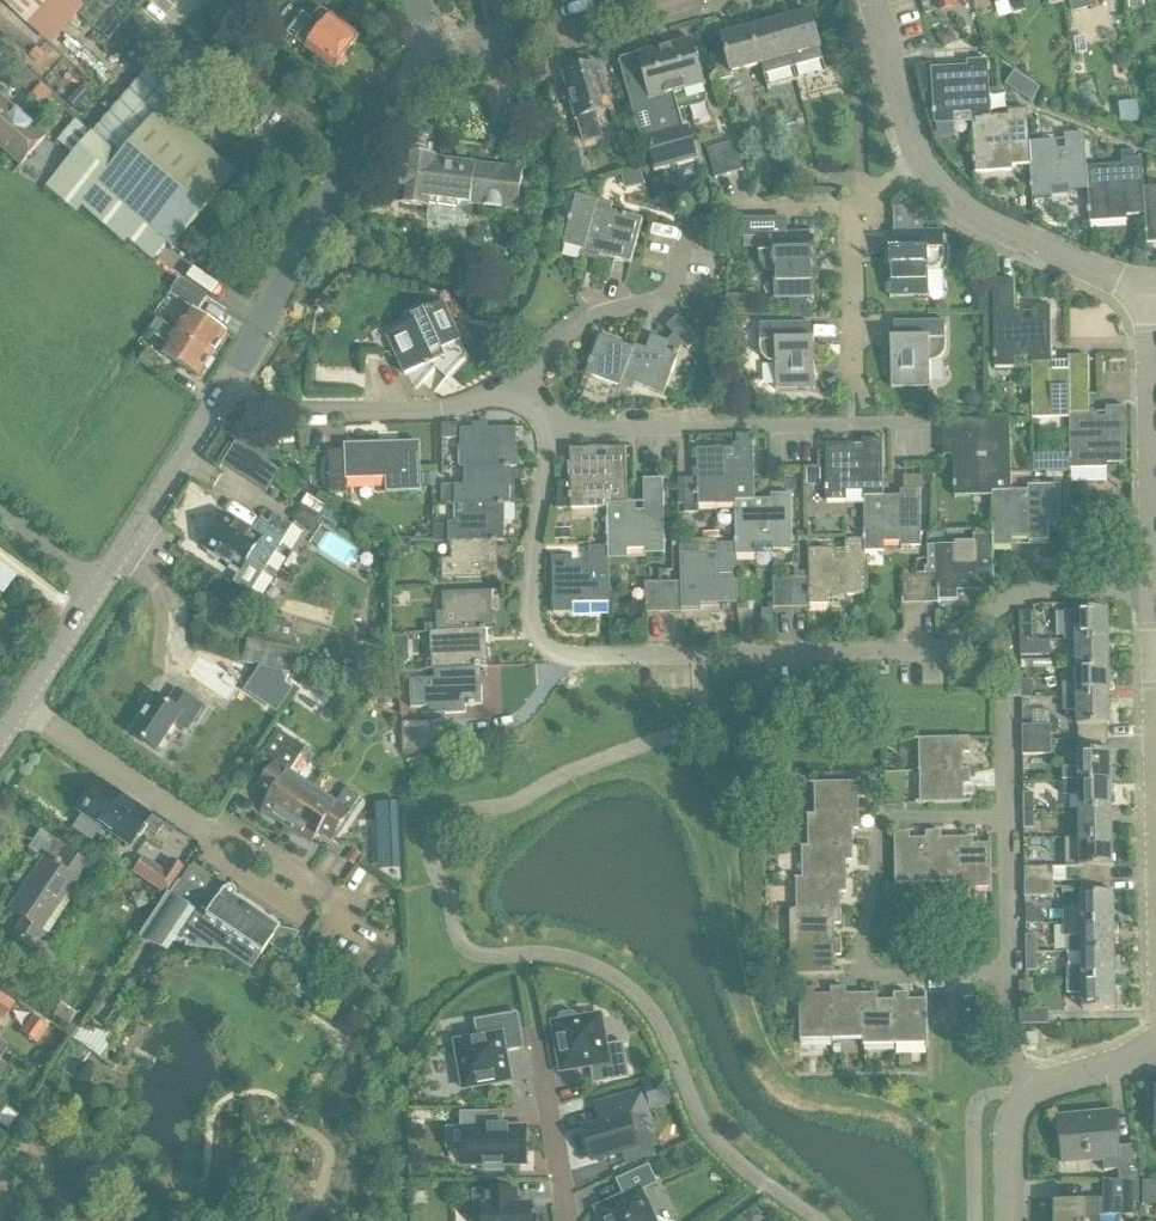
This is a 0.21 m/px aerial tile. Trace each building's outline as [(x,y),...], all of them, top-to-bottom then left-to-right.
[(27,24),(48,0),(1,0),(27,24)] [(939,11),(953,7),(951,0),(937,0),(939,11)] [(1013,13),(1027,9),(1024,0),(1009,0),(1013,13)] [(1073,11),(1093,5),(1092,0),(1070,0),(1073,11)] [(302,10),(285,32),(297,41),(336,71),(338,68),(343,67),(347,61),(347,57),(361,38),(322,8),(314,19),(302,10)] [(810,11),(780,19),(791,58),(794,69),(795,69),(823,61),(824,61),(821,49),(810,11)] [(780,19),(751,28),(761,66),(764,78),(765,77),(793,69),(794,69),(791,58),(780,19)] [(751,28),(720,36),(731,74),(761,66),(751,28)] [(948,28),(937,35),(944,48),(956,41),(948,28)] [(660,48),(637,55),(637,57),(649,100),(663,96),(674,93),(705,84),(692,39),(660,48)] [(637,57),(618,62),(642,144),(647,142),(656,173),(699,160),(690,129),(685,130),(680,111),(679,111),(678,108),(674,93),(663,96),(649,100),(637,57)] [(969,67),(932,70),(935,110),(933,110),(934,115),(935,115),(936,124),(955,123),(954,109),(971,108),(971,117),(992,116),(988,61),(969,62),(969,67)] [(258,65),(241,86),(261,101),(277,79),(258,65)] [(597,66),(565,74),(583,143),(600,138),(594,114),(612,109),(606,88),(603,88),(597,66)] [(1015,73),(1007,85),(1027,98),(1031,100),(1035,94),(1039,89),(1015,73)] [(8,151),(9,151),(21,162),(45,135),(33,124),(0,95),(0,144),(8,151)] [(1137,102),(1122,104),(1124,123),(1139,122),(1137,102)] [(735,107),(728,109),(731,123),(739,121),(735,107)] [(74,155),(46,186),(77,213),(83,206),(126,243),(129,239),(154,261),(169,243),(171,244),(234,172),(162,109),(140,135),(121,156),(120,157),(92,133),(92,134),(74,155)] [(992,116),(971,117),(972,122),(974,159),(973,160),(973,165),(975,164),(976,172),(996,171),(1013,170),(1013,165),(1031,164),(1030,143),(1028,110),(1028,109),(1027,109),(1008,111),(1008,115),(992,116)] [(1049,142),(1030,143),(1031,164),(1032,184),(1030,184),(1031,189),(1032,189),(1033,198),(1053,197),(1052,183),(1069,182),(1069,190),(1088,189),(1087,168),(1085,133),(1066,134),(1067,149),(1050,150),(1049,142)] [(733,141),(706,149),(714,178),(741,170),(733,141)] [(406,155),(400,204),(429,208),(427,222),(467,226),(470,205),(517,211),(523,171),(430,158),(431,150),(413,147),(412,156),(406,155)] [(1097,167),(1087,168),(1088,189),(1089,208),(1087,209),(1088,214),(1089,214),(1090,222),(1110,221),(1127,220),(1127,215),(1145,214),(1145,189),(1143,158),(1136,159),(1136,151),(1122,152),(1122,160),(1123,174),(1107,175),(1106,166),(1097,167)] [(577,164),(565,166),(567,179),(583,177),(582,167),(577,164)] [(660,179),(652,181),(656,195),(667,192),(667,190),(663,178),(660,179)] [(1145,189),(1145,214),(1146,230),(1145,230),(1145,234),(1147,234),(1147,243),(1155,243),(1155,188),(1154,188),(1145,189)] [(683,194),(671,197),(674,209),(686,206),(683,194)] [(569,223),(563,245),(583,251),(583,252),(615,260),(630,264),(642,219),(611,211),(613,205),(576,195),(570,217),(569,217),(568,223),(569,223)] [(909,195),(898,204),(903,210),(911,219),(922,210),(909,195)] [(786,218),(742,219),(742,220),(743,237),(758,237),(759,259),(760,263),(760,264),(763,268),(764,269),(767,271),(769,272),(773,273),(775,273),(775,295),(790,295),(806,295),(814,295),(813,264),(810,264),(810,232),(786,232),(786,219),(786,218)] [(893,263),(890,263),(890,294),(929,294),(929,271),(930,271),(935,270),(936,269),(940,267),(941,266),(943,262),(944,260),(944,256),(944,230),(893,231),(893,263)] [(179,279),(171,291),(200,310),(207,298),(179,279)] [(1014,279),(994,279),(995,353),(994,353),(994,359),(995,359),(995,367),(1014,367),(1014,353),(1032,353),(1032,362),(1051,362),(1051,306),(1032,306),(1032,322),(1015,322),(1014,279)] [(806,295),(790,295),(790,315),(806,314),(806,295)] [(987,295),(972,295),(972,310),(987,310),(987,295)] [(416,322),(388,334),(406,374),(431,362),(434,361),(430,352),(460,339),(458,334),(459,333),(456,326),(454,327),(443,302),(413,316),(416,322)] [(180,327),(177,332),(212,355),(227,333),(196,312),(184,330),(180,327)] [(601,336),(587,373),(621,386),(624,378),(665,393),(678,358),(683,344),(688,350),(700,338),(679,315),(667,326),(674,334),(667,342),(652,335),(647,349),(644,357),(632,353),(634,348),(601,336)] [(158,319),(149,332),(173,347),(166,357),(198,377),(212,355),(177,332),(158,319)] [(894,354),(891,354),(892,385),(930,384),(930,361),(932,361),(936,360),(937,360),(941,357),(942,356),(944,352),(945,351),(946,347),(945,321),(894,321),(894,354)] [(811,322),(759,323),(760,349),(761,353),(761,355),(764,358),(765,359),(768,362),(770,362),(774,363),(776,363),(776,386),(815,386),(814,355),(811,355),(811,322)] [(460,339),(430,352),(434,361),(431,362),(446,379),(468,356),(460,339)] [(147,351),(139,362),(155,374),(163,362),(147,351)] [(1032,403),(1031,403),(1031,408),(1032,408),(1032,419),(1052,418),(1052,411),(1069,411),(1070,413),(1089,413),(1089,395),(1088,357),(1068,357),(1068,362),(1069,373),(1052,373),(1051,362),(1032,362),(1032,367),(1032,403)] [(968,397),(967,403),(971,408),(976,409),(981,405),(982,399),(979,394),(972,393),(968,397)] [(1070,453),(1068,453),(1068,458),(1070,458),(1070,469),(1108,468),(1108,464),(1127,463),(1126,407),(1106,407),(1106,417),(1089,418),(1089,413),(1070,413),(1070,418),(1070,453)] [(981,420),(947,420),(947,439),(954,439),(954,441),(954,456),(954,483),(952,483),(952,489),(954,489),(954,497),(991,497),(991,492),(1011,492),(1011,490),(1011,473),(1010,420),(992,420),(981,420)] [(461,424),(442,424),(442,439),(461,439),(461,468),(468,468),(468,466),(506,465),(506,468),(510,468),(510,467),(517,467),(517,448),(512,448),(512,430),(523,430),(523,428),(461,429),(461,424)] [(294,430),(278,432),(278,443),(295,442),(294,430)] [(826,487),(824,487),(825,491),(826,491),(826,501),(846,501),(846,487),(863,487),(863,496),(883,496),(882,440),(862,440),(863,455),(846,456),(845,445),(825,446),(826,487)] [(344,452),(329,452),(330,494),(346,494),(346,478),(385,477),(386,493),(420,492),(419,443),(344,445),(344,452)] [(697,479),(683,479),(684,505),(698,505),(698,506),(736,506),(736,501),(754,500),(754,483),(754,445),(733,445),(733,450),(733,460),(716,460),(716,450),(697,450),(697,479)] [(559,485),(556,509),(590,509),(606,509),(606,505),(627,504),(626,447),(606,448),(606,458),(593,458),(593,448),(569,448),(570,485),(559,485)] [(1055,458),(1032,458),(1032,473),(1055,472),(1055,458)] [(468,485),(454,485),(454,505),(461,505),(461,503),(498,503),(498,506),(502,506),(502,504),(504,504),(510,504),(510,486),(506,486),(506,468),(506,465),(468,466),(468,468),(468,485)] [(820,471),(805,471),(806,487),(820,487),(820,471)] [(436,474),(423,474),(423,487),(435,487),(436,474)] [(627,504),(606,505),(606,509),(607,544),(606,544),(606,547),(606,549),(608,549),(608,559),(627,559),(627,549),(645,548),(645,554),(664,554),(663,479),(644,480),(644,512),(627,513),(627,504)] [(991,532),(990,532),(990,535),(990,537),(993,537),(993,546),(1012,546),(1011,532),(1029,532),(1029,542),(1049,541),(1048,523),(1060,523),(1060,485),(1048,485),(1028,485),(1028,490),(1011,490),(1011,492),(991,492),(991,497),(991,532)] [(863,536),(862,536),(862,540),(862,542),(865,542),(865,552),(883,552),(883,538),(900,538),(900,547),(921,547),(920,490),(900,491),(901,505),(884,506),(883,496),(863,496),(863,536)] [(307,495),(292,518),(313,531),(321,518),(318,517),(325,506),(307,495)] [(736,540),(734,540),(734,544),(734,546),(737,546),(737,557),(755,556),(755,542),(772,542),(772,551),(792,551),(791,495),(771,495),(771,510),(754,510),(754,500),(736,501),(736,506),(736,540)] [(461,522),(448,522),(449,542),(450,542),(450,541),(456,541),(492,540),(492,543),(496,543),(496,542),(497,542),(504,542),(504,504),(502,504),(502,506),(498,506),(498,503),(461,503),(461,505),(461,522)] [(326,509),(321,517),(335,525),(340,517),(326,509)] [(1122,514),(1120,514),(1120,531),(1130,531),(1129,514),(1122,514)] [(1095,515),(1079,515),(1079,532),(1097,532),(1097,515),(1095,515)] [(225,516),(204,548),(208,550),(208,554),(217,559),(220,558),(241,571),(247,562),(263,573),(286,536),(292,527),(275,516),(269,525),(261,520),(253,534),(225,516)] [(570,529),(556,530),(556,541),(570,541),(570,529)] [(925,574),(925,604),(939,604),(939,601),(958,601),(958,591),(958,587),(974,587),(974,591),(994,591),(993,577),(993,546),(993,537),(990,537),(990,535),(972,535),(972,542),(957,542),(957,546),(937,546),(931,546),(928,546),(928,563),(928,566),(925,566),(925,574)] [(450,561),(441,561),(442,580),(485,580),(485,581),(491,581),(491,579),(498,579),(497,542),(496,542),(496,543),(492,543),(492,540),(456,541),(456,561),(450,561)] [(810,578),(796,579),(796,609),(811,609),(811,605),(829,605),(829,591),(847,591),(847,596),(866,596),(865,552),(865,542),(862,542),(862,540),(845,540),(845,559),(828,559),(828,550),(809,550),(810,578)] [(398,541),(398,553),(406,554),(410,550),(410,542),(398,541)] [(681,583),(667,583),(667,613),(682,612),(682,609),(701,609),(701,604),(737,604),(737,557),(737,546),(734,546),(734,544),(717,544),(717,563),(700,564),(700,554),(681,555),(681,583)] [(553,599),(551,599),(551,605),(553,605),(553,613),(573,613),(573,598),(590,598),(590,603),(609,603),(608,559),(608,549),(606,549),(606,547),(589,547),(589,566),(572,566),(572,557),(552,558),(553,599)] [(915,573),(901,573),(901,605),(916,605),(915,573)] [(787,578),(773,579),(773,609),(788,609),(787,578)] [(659,583),(645,583),(646,614),(660,613),(659,583)] [(437,624),(425,625),(426,633),(429,633),(436,633),(443,632),(443,631),(480,630),(480,632),(483,632),(483,630),(486,630),(492,630),(490,591),(443,592),(443,612),(436,612),(437,624)] [(772,610),(761,610),(761,624),(772,624),(772,610)] [(1076,611),(1064,611),(1065,641),(1077,641),(1108,640),(1108,610),(1076,611)] [(1022,612),(1019,612),(1020,642),(1035,641),(1034,612),(1033,612),(1022,612)] [(436,633),(429,633),(430,651),(431,670),(434,670),(434,669),(475,668),(475,669),(479,669),(479,667),(481,667),(488,667),(486,630),(483,630),(483,632),(480,632),(480,630),(443,631),(443,632),(436,633)] [(249,634),(245,651),(288,660),(292,644),(249,634)] [(1108,640),(1077,641),(1077,669),(1109,668),(1108,640)] [(1035,641),(1020,642),(1021,653),(1021,655),(1049,654),(1049,641),(1035,641)] [(245,651),(243,662),(248,663),(280,670),(285,672),(288,660),(245,651)] [(409,656),(395,656),(396,667),(403,667),(409,661),(409,656)] [(203,658),(190,678),(230,705),(246,680),(223,664),(219,669),(203,658)] [(434,679),(410,681),(411,709),(445,707),(445,714),(466,713),(466,706),(483,705),(481,667),(479,667),(479,669),(475,669),(475,668),(434,669),(434,670),(434,679)] [(1077,682),(1063,683),(1063,697),(1109,696),(1109,668),(1077,669),(1077,682)] [(261,669),(254,680),(270,691),(263,702),(277,711),(292,688),(286,685),(288,675),(261,669)] [(306,676),(300,685),(320,698),(325,689),(306,676)] [(1031,680),(1021,680),(1022,698),(1032,697),(1031,680)] [(138,718),(130,730),(133,732),(132,735),(157,751),(179,719),(190,727),(203,708),(176,690),(166,706),(156,699),(141,720),(138,718)] [(1109,696),(1063,697),(1063,711),(1078,711),(1078,726),(1079,726),(1079,739),(1108,739),(1108,726),(1110,726),(1109,696)] [(383,697),(380,712),(400,717),(400,701),(383,697)] [(434,721),(401,722),(402,737),(434,735),(434,721)] [(1051,726),(1022,726),(1022,740),(1051,740),(1051,726)] [(276,763),(259,788),(272,797),(262,811),(287,828),(313,788),(290,773),(302,755),(290,747),(294,740),(278,730),(262,753),(276,763)] [(434,735),(402,737),(402,752),(435,751),(434,735)] [(969,738),(915,739),(915,740),(919,740),(920,771),(970,770),(969,769),(963,769),(963,753),(969,753),(969,738)] [(1079,768),(1064,768),(1065,782),(1111,781),(1111,752),(1108,752),(1108,739),(1079,739),(1079,752),(1078,752),(1079,768)] [(1051,740),(1022,740),(1022,741),(1023,755),(1051,755),(1051,740)] [(920,802),(916,802),(916,803),(964,802),(963,784),(970,784),(970,770),(920,771),(920,802)] [(1111,781),(1065,782),(1065,797),(1079,796),(1080,811),(1112,810),(1111,781)] [(815,815),(807,815),(857,814),(857,798),(864,798),(864,782),(820,783),(810,783),(810,784),(814,784),(815,815)] [(99,783),(79,812),(128,845),(141,827),(155,836),(162,825),(148,816),(99,783)] [(313,788),(287,828),(303,838),(312,844),(319,833),(331,841),(360,799),(346,789),(336,804),(313,788)] [(1033,793),(1023,793),(1024,812),(1034,811),(1033,793)] [(398,803),(375,804),(377,844),(379,844),(380,864),(401,863),(398,803)] [(1112,810),(1080,811),(1080,839),(1112,839),(1112,810)] [(1034,811),(1024,812),(1024,828),(1034,828),(1034,812),(1034,811)] [(809,846),(801,846),(801,847),(852,846),(852,830),(858,830),(857,814),(807,815),(807,816),(808,816),(809,846)] [(788,816),(773,817),(774,828),(789,827),(788,816)] [(43,861),(8,911),(22,921),(39,932),(73,882),(77,885),(88,869),(63,851),(65,848),(38,830),(26,849),(43,861)] [(910,832),(895,832),(895,886),(896,886),(896,882),(927,882),(927,832),(926,832),(926,839),(912,839),(910,839),(910,832)] [(942,832),(927,832),(927,882),(958,882),(958,888),(959,888),(959,838),(947,838),(942,838),(942,832)] [(973,838),(959,838),(959,888),(990,888),(990,892),(992,892),(991,844),(973,845),(973,838)] [(1080,839),(1066,840),(1066,881),(1082,881),(1111,880),(1110,867),(1112,867),(1112,839),(1080,839)] [(803,878),(795,878),(846,878),(845,862),(853,861),(852,846),(801,847),(802,847),(803,878)] [(352,850),(346,859),(353,864),(359,855),(352,850)] [(133,872),(166,894),(175,880),(182,869),(182,868),(169,860),(162,872),(142,858),(133,872)] [(1053,867),(1025,867),(1025,882),(1054,881),(1053,867)] [(169,896),(150,925),(168,937),(179,944),(181,942),(185,944),(183,947),(184,948),(186,945),(191,948),(196,949),(201,949),(206,947),(210,945),(221,952),(225,947),(228,949),(231,944),(228,942),(230,938),(257,956),(248,970),(250,970),(258,957),(268,943),(284,954),(295,937),(298,933),(296,932),(278,928),(233,898),(233,897),(233,896),(233,895),(233,894),(233,893),(232,892),(231,891),(230,890),(229,890),(228,890),(227,890),(226,890),(225,890),(224,891),(223,891),(223,892),(222,892),(221,891),(188,870),(188,869),(187,869),(187,870),(186,871),(179,883),(178,882),(178,883),(169,896)] [(797,909),(789,910),(839,909),(839,893),(846,893),(846,878),(795,878),(795,879),(796,879),(797,909)] [(1081,908),(1067,909),(1067,923),(1114,922),(1113,893),(1111,893),(1111,880),(1082,881),(1082,894),(1081,894),(1081,908)] [(1054,881),(1025,882),(1025,897),(1054,896),(1054,881)] [(143,893),(133,898),(138,909),(149,904),(143,893)] [(839,909),(789,910),(789,911),(790,911),(791,941),(789,941),(789,942),(834,941),(833,924),(840,924),(839,909)] [(22,921),(10,938),(31,952),(43,935),(39,932),(22,921)] [(1114,922),(1067,923),(1068,952),(1082,952),(1114,952),(1114,922)] [(1036,935),(1026,935),(1026,953),(1036,953),(1036,935)] [(791,973),(787,973),(787,974),(796,974),(835,973),(834,955),(841,955),(841,941),(834,941),(789,942),(791,942),(791,973)] [(301,951),(292,964),(303,971),(312,958),(301,951)] [(1082,966),(1068,966),(1068,980),(1115,980),(1114,952),(1082,952),(1082,966)] [(1036,953),(1026,953),(1027,970),(1037,970),(1036,953)] [(1115,980),(1068,980),(1068,995),(1083,995),(1083,1010),(1115,1009),(1115,980)] [(1033,981),(1019,981),(1019,991),(1034,991),(1033,981)] [(814,988),(799,989),(799,1042),(800,1042),(800,1038),(832,1038),(831,988),(831,995),(814,995),(814,988)] [(841,988),(831,988),(832,1038),(863,1038),(863,1044),(863,994),(846,994),(846,988),(841,988)] [(878,994),(863,994),(863,1044),(895,1044),(895,993),(894,993),(894,1000),(878,1000),(878,994)] [(909,993),(895,993),(895,1044),(926,1044),(926,1048),(927,1048),(927,993),(925,993),(925,1000),(909,1000),(909,993)] [(57,1001),(48,1014),(66,1027),(75,1014),(57,1001)] [(1022,1010),(1020,1010),(1020,1025),(1022,1025),(1049,1024),(1049,1009),(1022,1010)] [(560,1022),(553,1024),(561,1071),(591,1065),(594,1083),(629,1077),(623,1043),(606,1046),(600,1015),(577,1019),(576,1016),(572,1013),(562,1015),(559,1019),(560,1022)] [(478,1038),(455,1042),(464,1089),(511,1081),(506,1051),(523,1048),(517,1014),(475,1021),(478,1038)] [(30,1016),(20,1032),(35,1043),(46,1027),(30,1016)] [(911,1056),(899,1056),(899,1067),(911,1067),(911,1056)] [(9,1070),(0,1064),(0,1084),(9,1070)] [(662,1075),(644,1080),(648,1096),(652,1109),(671,1104),(667,1090),(662,1075)] [(602,1123),(583,1129),(592,1161),(638,1148),(634,1134),(653,1129),(642,1092),(608,1102),(612,1114),(601,1117),(602,1123)] [(1065,1140),(1062,1140),(1065,1164),(1103,1160),(1103,1171),(1119,1170),(1119,1181),(1138,1181),(1135,1146),(1117,1148),(1113,1111),(1088,1113),(1088,1119),(1063,1121),(1065,1140)] [(490,1113),(461,1113),(461,1129),(463,1129),(464,1166),(484,1166),(484,1170),(503,1170),(503,1166),(526,1165),(526,1127),(508,1127),(490,1127),(490,1113)] [(597,1209),(602,1220),(655,1220),(641,1191),(657,1184),(649,1166),(617,1180),(624,1197),(597,1209)] [(1054,1199),(1054,1220),(1100,1220),(1100,1216),(1137,1217),(1138,1181),(1119,1181),(1103,1181),(1103,1200),(1054,1199)] [(1142,1206),(1155,1206),(1155,1182),(1142,1181),(1142,1206)] [(474,1192),(474,1220),(536,1220),(536,1218),(532,1218),(532,1206),(511,1206),(511,1192),(474,1192)]
